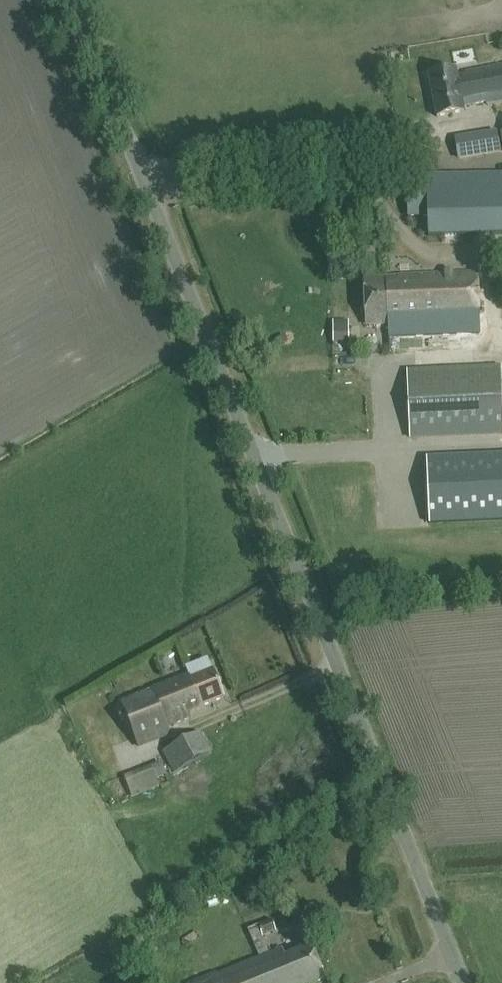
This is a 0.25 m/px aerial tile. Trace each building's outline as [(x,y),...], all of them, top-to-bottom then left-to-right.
[(464,111),(464,108),(501,100),(501,62),(458,71),(457,68),(429,73),(437,116),(464,111)] [(481,156),(500,154),(497,131),(479,134),(454,138),(457,158),(481,156)] [(428,216),(428,235),(501,233),(501,175),(407,177),(408,216),(428,216)] [(389,351),(479,348),(477,273),(364,276),(366,324),(388,324),(389,351)] [(501,433),(501,367),(407,371),(410,438),(501,433)] [(426,458),(429,524),(501,520),(501,455),(426,458)] [(189,711),(224,698),(213,671),(190,680),(188,674),(121,701),(138,746),(169,734),(166,726),(191,716),(189,711)] [(162,753),(174,774),(212,754),(200,732),(162,753)] [(123,776),(131,797),(159,786),(150,765),(123,776)] [(208,896),(214,908),(226,902),(220,890),(208,896)] [(255,897),(241,905),(250,922),(265,915),(255,897)] [(263,936),(276,931),(271,920),(258,925),(263,936)] [(325,979),(311,945),(285,956),(282,948),(195,982),(314,982),(325,979)]
